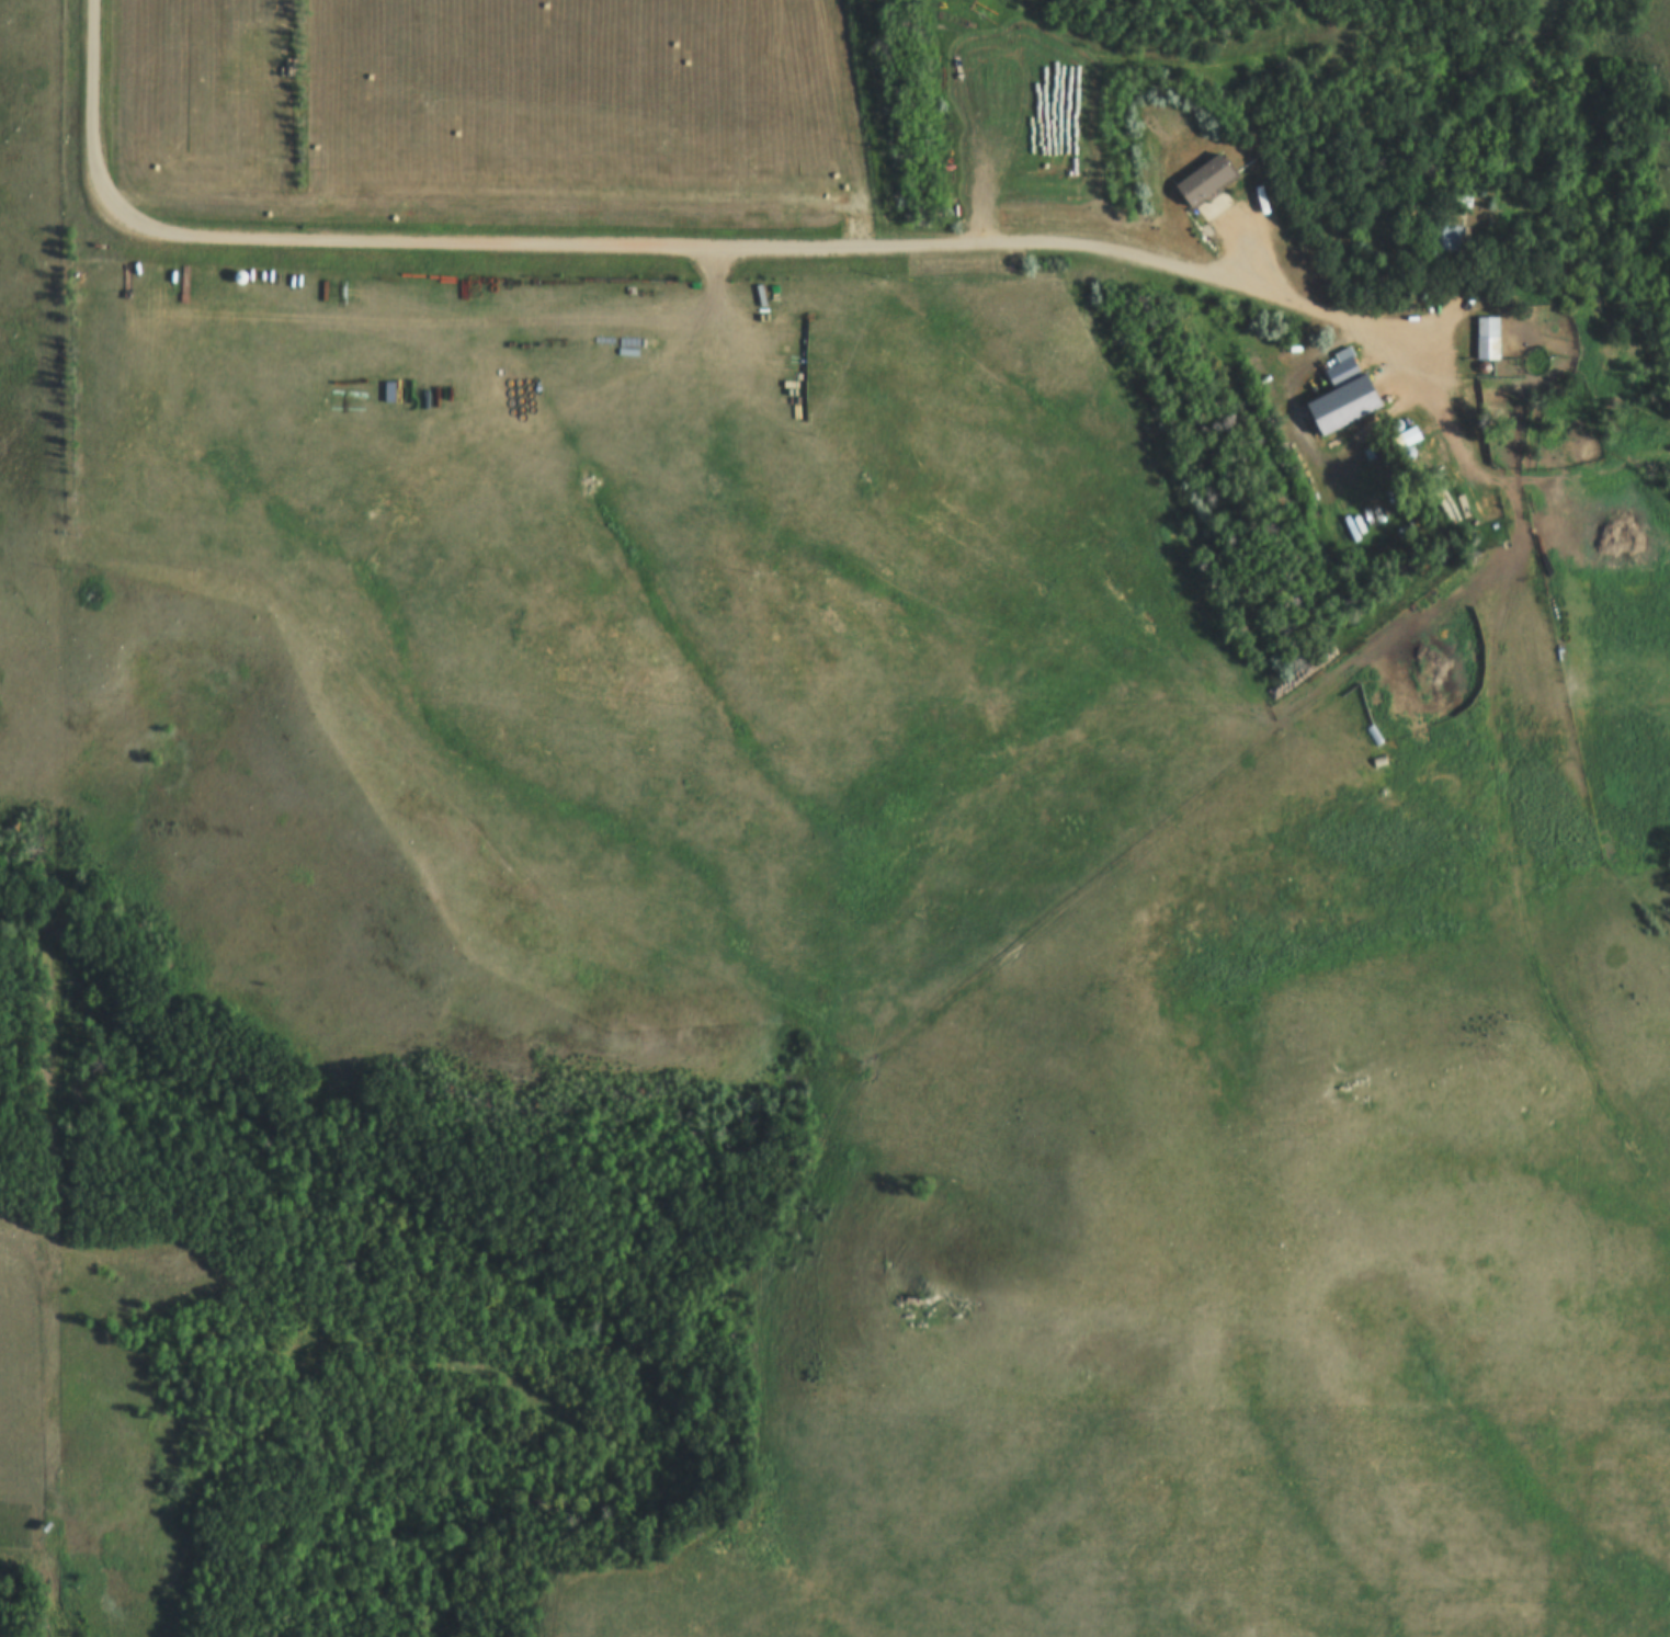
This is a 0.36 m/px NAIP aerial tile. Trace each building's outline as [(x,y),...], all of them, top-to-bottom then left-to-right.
[(1175,183),(1222,150),(1237,172),(1191,205),(1175,183)] [(1475,318),(1497,319),(1496,361),(1474,360),(1475,318)] [(1320,373),(1333,366),(1329,359),(1343,350),(1356,374),(1329,388),(1320,373)] [(1303,406),(1365,373),(1384,408),(1321,441),(1303,406)] [(1400,455),(1428,441),(1421,426),(1393,440),(1400,455)] [(1354,517),(1358,533),(1377,528),(1372,512),(1354,517)] [(1344,524),(1360,515),(1367,531),(1352,538),(1344,524)] [(1367,731),(1377,748),(1385,743),(1375,726),(1367,731)] [(1354,739),(1364,732),(1374,749),(1364,755),(1354,739)] [(1366,764),(1378,762),(1381,771),(1368,773),(1366,764)]
